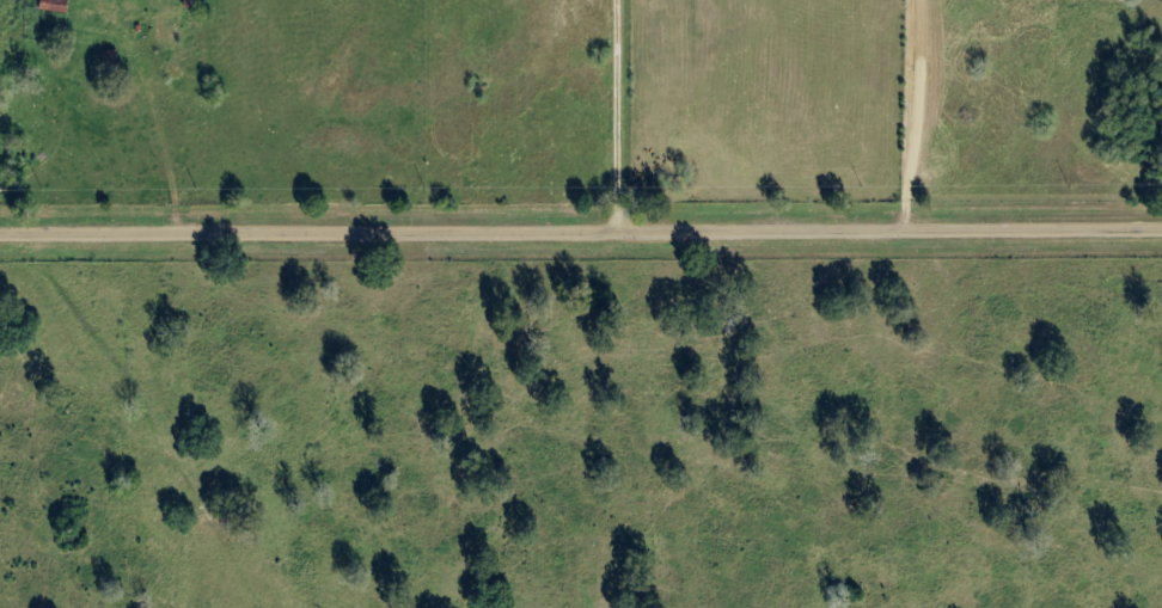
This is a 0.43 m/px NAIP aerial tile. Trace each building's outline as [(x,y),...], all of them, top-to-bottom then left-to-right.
[(69,0),(67,0),(46,0),(42,14),(63,20),(69,0)] [(103,70),(117,69),(115,52),(101,54),(103,70)]
